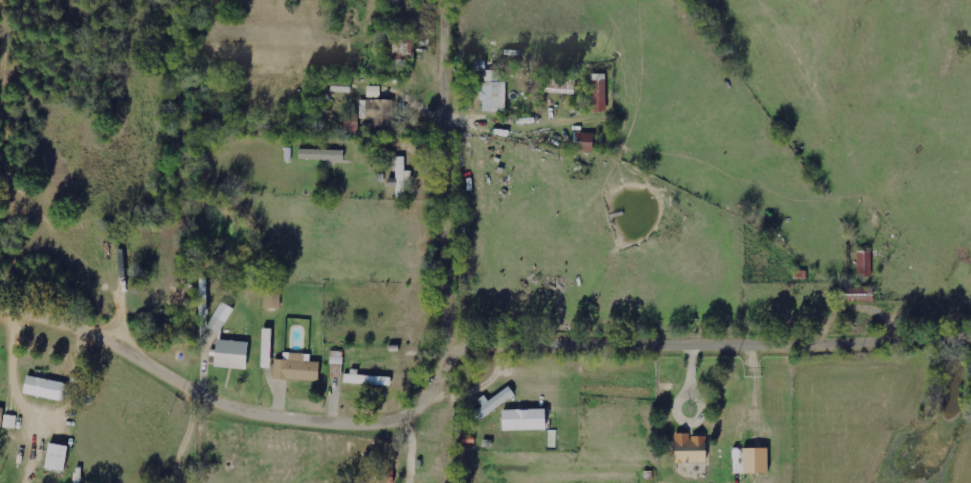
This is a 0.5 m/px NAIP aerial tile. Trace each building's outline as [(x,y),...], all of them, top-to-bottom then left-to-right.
[(484,112),(507,111),(507,82),(501,82),(500,70),(484,71),(484,112)] [(607,74),(593,74),(594,111),(608,111),(607,74)] [(394,100),(361,99),(361,121),(394,122),(394,100)] [(360,130),(360,115),(346,115),(346,130),(360,130)] [(595,151),(596,132),(576,132),(575,151),(595,151)] [(300,159),(345,160),(345,150),(301,149),(300,159)] [(859,250),(859,275),(873,275),(872,250),(859,250)] [(281,307),(282,287),(266,286),(265,307),(281,307)] [(873,287),(843,288),(844,302),(874,301),(873,287)] [(235,308),(223,301),(208,326),(221,333),(235,308)] [(215,365),(247,369),(250,342),(219,338),(215,365)] [(275,379),(320,380),(321,361),(312,361),(312,353),(285,352),(285,359),(276,358),(275,379)] [(345,383),(391,384),(391,375),(345,373),(345,383)] [(24,392),(66,401),(70,384),(28,374),(24,392)] [(547,406),(504,408),(504,430),(548,428),(547,406)] [(17,415),(5,414),(4,427),(16,428),(17,415)] [(709,462),(708,433),(677,435),(677,463),(709,462)] [(46,467),(65,470),(69,445),(50,442),(46,467)] [(745,472),(770,472),(770,447),(745,447),(745,472)]
